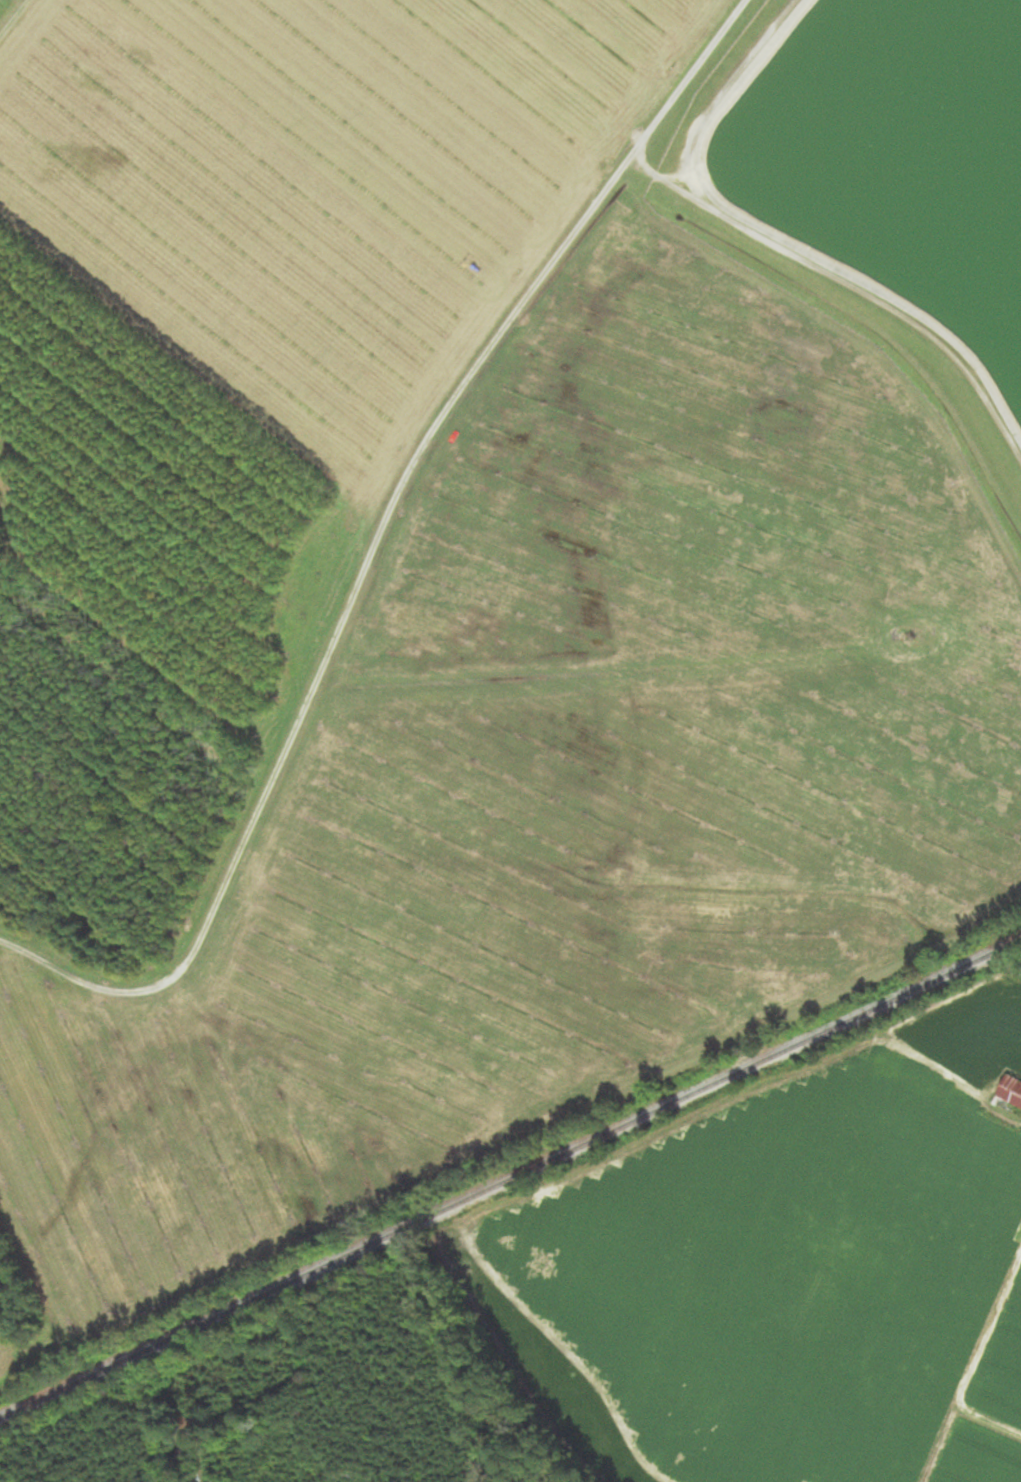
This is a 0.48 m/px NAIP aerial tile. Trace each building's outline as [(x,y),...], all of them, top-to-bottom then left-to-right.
[(193,1455),(190,1446),(182,1448),(185,1458),(193,1455)]
